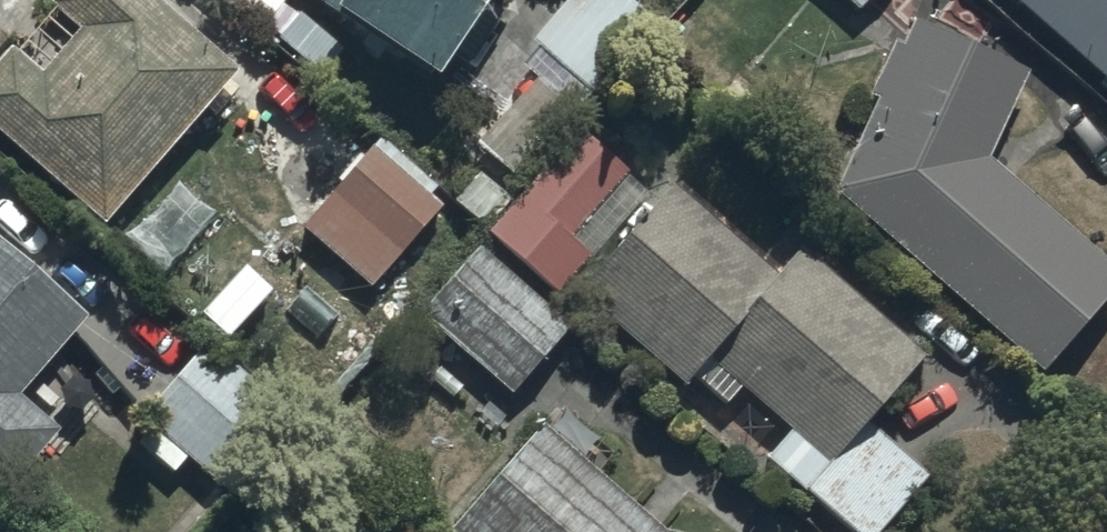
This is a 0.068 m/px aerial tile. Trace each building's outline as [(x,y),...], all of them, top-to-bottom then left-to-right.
[(0,56),(0,133),(104,225),(237,74),(153,0),(51,0),(50,1),(81,28),(40,74),(8,47),(0,56)] [(236,9),(323,77),(344,49),(282,1),(283,0),(244,0),(236,9)] [(438,76),(487,0),(320,0),(438,76)] [(621,0),(569,0),(532,40),(538,45),(525,59),(539,73),(476,140),(518,179),(655,31),(621,0)] [(1106,83),(1106,0),(1011,0),(1106,83)] [(1024,76),(913,20),(900,45),(893,41),(866,95),(875,99),(831,188),(1043,372),(1106,299),(1106,263),(990,161),(1024,76)] [(651,200),(624,178),(628,172),(575,130),(490,237),(559,292),(589,255),(600,264),(575,295),(686,386),(694,376),(726,403),(741,384),(791,426),(765,458),(853,531),(878,531),(926,475),(867,427),(926,356),(794,246),(776,268),(668,178),(651,200)] [(446,205),(372,142),(299,229),(373,291),(446,205)] [(8,492),(60,431),(19,395),(87,316),(0,240),(0,485),(8,492)] [(482,246),(422,312),(513,395),(573,329),(482,246)] [(278,402),(211,347),(205,343),(156,403),(229,462),(278,402)] [(448,528),(452,531),(679,531),(654,527),(540,424),(448,528)]
